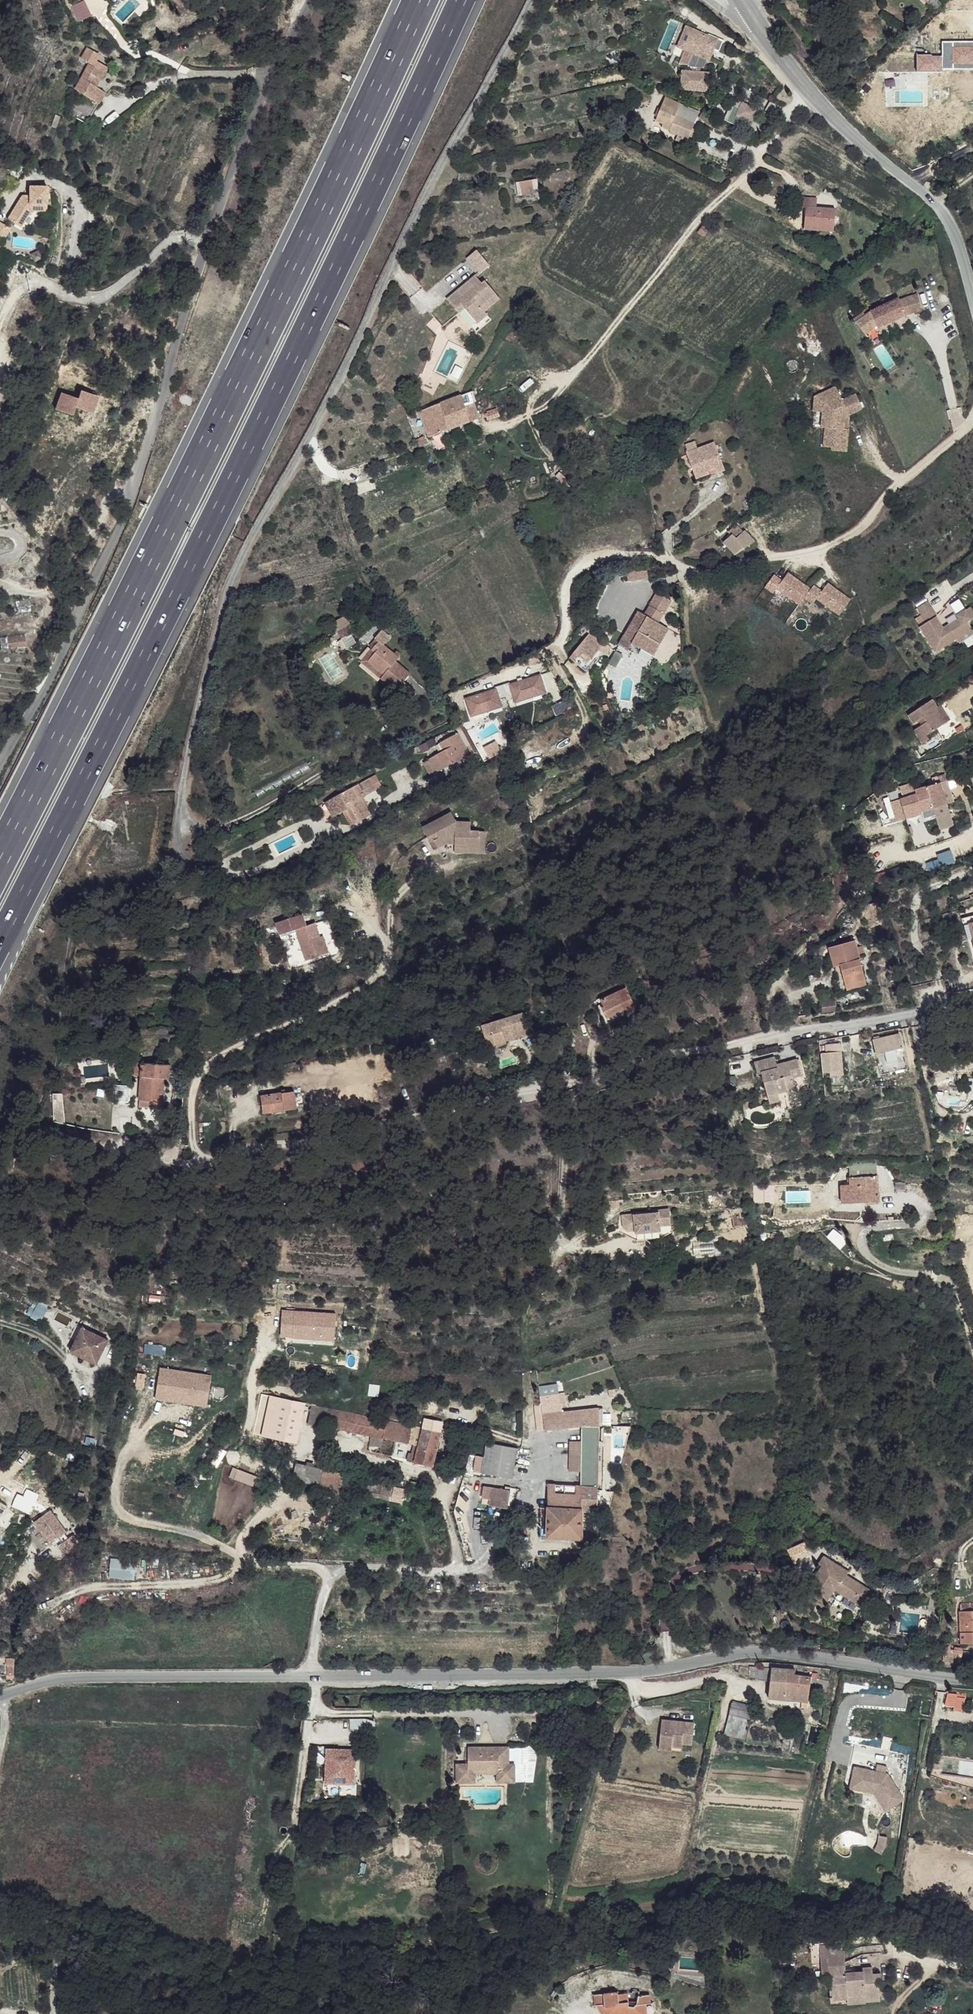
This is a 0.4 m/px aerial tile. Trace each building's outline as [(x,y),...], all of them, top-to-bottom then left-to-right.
[(696,28),(688,25),(680,45),(687,48),(696,28)] [(713,36),(696,28),(687,48),(699,54),(694,64),(693,64),(692,65),(689,71),(685,71),(683,89),(709,91),(711,73),(702,72),(702,67),(705,67),(706,57),(710,60),(715,48),(709,45),(713,36)] [(719,39),(713,36),(709,45),(715,48),(719,39)] [(96,60),(85,54),(79,63),(86,68),(71,93),(90,105),(97,94),(94,92),(105,73),(93,65),(96,60)] [(100,96),(97,94),(90,105),(94,107),(100,96)] [(700,112),(666,97),(656,118),(664,122),(663,125),(679,133),(688,136),(700,112)] [(751,120),(753,105),(739,103),(737,118),(751,120)] [(632,109),(614,114),(616,123),(634,119),(632,109)] [(724,126),(701,114),(701,117),(710,125),(722,130),(724,126)] [(688,136),(679,133),(677,138),(686,142),(688,136)] [(16,181),(7,176),(6,180),(5,186),(11,190),(16,181)] [(537,180),(518,182),(519,190),(534,188),(539,188),(537,180)] [(23,200),(8,223),(21,230),(31,215),(40,215),(40,208),(47,208),(47,191),(30,191),(30,200),(23,200)] [(816,198),(801,197),(801,206),(804,206),(804,225),(816,227),(816,229),(833,231),(835,208),(816,206),(816,198)] [(709,230),(704,224),(698,231),(704,236),(709,230)] [(0,225),(0,244),(2,245),(10,232),(0,225)] [(477,253),(467,260),(479,275),(488,268),(477,253)] [(475,278),(468,283),(471,287),(459,296),(456,292),(445,300),(457,315),(462,311),(474,326),(485,317),(483,315),(479,309),(494,297),(483,283),(480,285),(475,278)] [(468,283),(456,292),(459,296),(471,287),(468,283)] [(499,302),(494,297),(479,309),(483,315),(499,302)] [(869,313),(854,323),(864,335),(876,327),(877,329),(906,316),(920,312),(916,297),(898,302),(897,300),(869,313)] [(70,397),(63,413),(80,420),(84,412),(100,419),(106,403),(89,395),(85,403),(70,397)] [(462,398),(460,395),(420,412),(430,437),(475,420),(477,420),(482,419),(480,413),(478,414),(473,402),(464,405),(462,398)] [(831,448),(830,451),(846,453),(847,431),(843,430),(843,421),(843,418),(861,410),(854,395),(841,401),(838,396),(821,403),(820,429),(824,429),(823,448),(831,448)] [(498,411),(486,414),(488,419),(500,417),(498,411)] [(423,436),(415,440),(418,445),(425,440),(423,436)] [(715,443),(686,453),(694,475),(708,470),(714,468),(716,473),(725,469),(715,443)] [(509,482),(500,485),(503,493),(511,491),(509,482)] [(732,537),(727,533),(719,540),(724,545),(732,537)] [(744,533),(737,541),(745,549),(754,543),(744,533)] [(737,541),(732,537),(724,545),(735,556),(745,549),(737,541)] [(778,580),(770,574),(761,586),(769,592),(773,587),(796,603),(807,588),(784,572),(778,580)] [(818,590),(810,584),(807,588),(801,596),(809,602),(813,597),(836,613),(847,598),(824,582),(818,590)] [(670,600),(657,592),(649,606),(663,614),(670,600)] [(918,607),(927,621),(920,626),(926,637),(936,654),(951,645),(959,640),(972,631),(972,607),(964,613),(966,617),(955,624),(954,622),(944,628),(936,615),(938,615),(928,600),(918,607)] [(663,614),(649,606),(644,614),(658,622),(663,614)] [(644,614),(639,611),(619,645),(628,650),(632,644),(635,646),(652,655),(659,642),(656,640),(664,626),(658,622),(644,614)] [(667,628),(664,626),(656,640),(659,642),(667,628)] [(347,636),(340,628),(329,639),(336,646),(347,636)] [(391,636),(381,629),(375,637),(378,640),(372,648),(376,651),(370,660),(384,672),(381,676),(397,688),(405,678),(410,672),(395,659),(398,655),(385,644),(391,636)] [(959,640),(962,644),(972,637),(972,631),(959,640)] [(602,642),(590,632),(578,648),(590,658),(602,642)] [(15,636),(7,638),(9,645),(17,644),(15,636)] [(376,651),(372,648),(362,661),(381,676),(384,672),(370,660),(376,651)] [(510,696),(511,695),(514,704),(547,695),(541,675),(507,685),(510,696)] [(417,688),(405,678),(397,688),(409,698),(417,688)] [(464,698),(468,718),(503,711),(498,690),(464,698)] [(932,697),(910,714),(915,722),(918,720),(924,715),(928,720),(922,724),(916,728),(926,741),(931,737),(929,733),(948,719),(932,697)] [(458,733),(444,740),(449,749),(453,747),(460,760),(471,755),(458,733)] [(444,740),(438,743),(443,752),(449,749),(444,740)] [(460,760),(453,747),(449,749),(443,752),(438,755),(446,768),(460,760)] [(446,768),(438,755),(429,760),(436,775),(446,768)] [(436,775),(429,760),(424,763),(432,777),(436,775)] [(376,776),(371,778),(377,790),(382,788),(376,776)] [(929,780),(931,786),(940,784),(938,777),(929,780)] [(377,790),(371,778),(358,784),(364,797),(377,790)] [(364,797),(358,784),(341,792),(347,807),(344,808),(351,824),(368,816),(361,798),(364,797)] [(943,795),(940,784),(931,786),(915,792),(916,795),(900,800),(904,815),(895,819),(897,823),(905,819),(934,810),(946,806),(943,795)] [(347,807),(341,792),(337,794),(344,808),(347,807)] [(950,792),(945,794),(949,805),(953,804),(950,792)] [(953,829),(946,806),(934,810),(942,833),(953,829)] [(454,812),(424,828),(429,837),(439,832),(442,838),(437,841),(441,848),(447,844),(458,845),(457,847),(468,848),(482,849),(482,839),(482,831),(474,830),(468,830),(468,822),(458,821),(454,812)] [(439,832),(429,837),(433,843),(437,841),(442,838),(439,832)] [(488,837),(482,839),(482,849),(468,848),(460,853),(486,855),(488,837)] [(312,926),(285,932),(288,945),(304,942),(311,974),(334,969),(329,950),(324,952),(320,938),(315,939),(312,926)] [(835,964),(846,961),(857,943),(852,930),(820,941),(824,952),(830,950),(834,958),(835,964)] [(865,969),(857,943),(846,961),(835,964),(840,978),(865,969)] [(834,958),(830,950),(824,952),(827,961),(834,958)] [(867,975),(865,969),(840,978),(843,983),(867,975)] [(641,994),(614,1000),(615,1005),(613,1006),(615,1018),(633,1015),(634,1018),(646,1016),(641,994)] [(834,995),(819,1000),(822,1007),(836,1002),(834,995)] [(524,1008),(485,1025),(489,1036),(497,1032),(501,1040),(507,1038),(505,1032),(508,1030),(511,1035),(523,1030),(524,1032),(533,1027),(524,1008)] [(508,1041),(507,1038),(501,1040),(498,1035),(490,1038),(494,1047),(508,1041)] [(882,1041),(870,1044),(874,1060),(883,1058),(882,1055),(901,1051),(898,1040),(883,1044),(882,1041)] [(882,1071),(906,1070),(905,1057),(896,1057),(896,1067),(882,1068),(882,1071)] [(834,1058),(821,1059),(823,1077),(837,1074),(834,1058)] [(166,1063),(164,1062),(162,1065),(134,1062),(133,1074),(141,1075),(141,1077),(139,1100),(162,1101),(165,1078),(166,1065),(166,1063)] [(774,1064),(753,1069),(757,1082),(760,1081),(766,1103),(777,1101),(794,1096),(791,1085),(800,1083),(796,1066),(780,1071),(781,1075),(776,1076),(776,1071),(774,1064)] [(131,1087),(114,1085),(113,1103),(129,1105),(131,1087)] [(295,1094),(262,1098),(264,1114),(297,1110),(295,1095),(295,1094)] [(301,1094),(295,1095),(297,1110),(303,1110),(301,1094)] [(139,1100),(137,1099),(136,1106),(162,1108),(162,1101),(139,1100)] [(777,1101),(766,1103),(768,1111),(779,1108),(777,1101)] [(877,1169),(850,1171),(851,1182),(877,1180),(877,1169)] [(877,1180),(851,1182),(853,1208),(879,1207),(877,1180)] [(653,1215),(637,1216),(638,1234),(662,1232),(673,1231),(671,1211),(653,1212),(653,1215)] [(662,1232),(638,1234),(639,1241),(662,1240),(662,1232)] [(335,1342),(335,1311),(280,1310),(280,1335),(292,1336),(292,1341),(335,1342)] [(109,1343),(83,1331),(71,1355),(97,1368),(109,1343)] [(154,1397),(206,1406),(212,1374),(160,1365),(154,1397)] [(307,1403),(267,1396),(258,1440),(298,1449),(302,1429),(307,1403)] [(419,1427),(307,1403),(302,1429),(323,1433),(323,1430),(414,1449),(420,1449),(424,1431),(419,1430),(419,1427)] [(599,1411),(544,1414),(544,1431),(583,1429),(583,1426),(599,1427),(599,1411)] [(599,1427),(583,1426),(583,1429),(583,1444),(570,1443),(569,1472),(582,1472),(581,1487),(598,1487),(599,1427)] [(440,1435),(424,1431),(420,1449),(417,1465),(432,1468),(440,1435)] [(522,1449),(493,1444),(487,1474),(516,1480),(522,1449)] [(420,1449),(414,1449),(411,1463),(417,1465),(420,1449)] [(321,1469),(295,1464),(292,1480),(318,1485),(321,1469)] [(232,1466),(229,1476),(253,1484),(257,1474),(232,1466)] [(341,1473),(321,1469),(318,1485),(338,1489),(340,1477),(341,1473)] [(395,1488),(340,1477),(338,1489),(394,1500),(395,1488)] [(509,1487),(491,1483),(487,1500),(505,1505),(509,1487)] [(581,1487),(547,1487),(547,1510),(547,1540),(580,1541),(581,1514),(596,1514),(604,1514),(605,1494),(598,1494),(598,1487),(581,1487)] [(406,1490),(395,1488),(394,1500),(404,1502),(406,1490)] [(33,1519),(48,1543),(67,1531),(52,1507),(33,1519)] [(547,1510),(539,1510),(539,1541),(547,1540),(547,1510)] [(135,1557),(96,1558),(97,1578),(127,1577),(127,1573),(135,1573),(135,1557)] [(824,1605),(832,1592),(859,1608),(869,1593),(843,1577),(846,1574),(821,1558),(817,1565),(821,1567),(804,1593),(824,1605)] [(961,1606),(962,1613),(960,1613),(961,1626),(972,1625),(972,1634),(972,1605),(961,1606)] [(972,1625),(961,1626),(961,1634),(972,1634),(972,1625)] [(940,1633),(929,1631),(928,1643),(939,1644),(940,1633)] [(945,1651),(944,1663),(961,1665),(962,1661),(965,1661),(966,1654),(963,1654),(963,1656),(954,1655),(955,1652),(945,1651)] [(762,1668),(754,1667),(753,1669),(752,1675),(752,1678),(761,1679),(762,1668)] [(776,1670),(762,1668),(761,1679),(761,1681),(774,1683),(776,1670)] [(799,1673),(776,1670),(774,1683),(773,1698),(811,1703),(813,1683),(816,1683),(816,1679),(799,1677),(799,1673)] [(931,1687),(917,1685),(917,1691),(916,1697),(930,1698),(931,1687)] [(611,1699),(595,1705),(595,1708),(606,1708),(611,1699)] [(757,1709),(738,1702),(734,1714),(752,1721),(757,1709)] [(674,1723),(665,1722),(663,1751),(675,1752),(676,1745),(686,1746),(696,1746),(697,1724),(683,1723),(682,1728),(675,1727),(674,1723)] [(686,1746),(676,1745),(675,1752),(686,1753),(686,1746)] [(319,1761),(325,1761),(325,1782),(356,1782),(356,1746),(318,1746),(319,1761)] [(483,1749),(469,1749),(469,1758),(474,1758),(474,1766),(468,1766),(457,1766),(458,1784),(475,1784),(475,1775),(475,1771),(505,1771),(505,1784),(515,1784),(515,1766),(509,1767),(509,1749),(489,1750),(489,1753),(483,1752),(483,1749)] [(889,1775),(856,1768),(852,1786),(878,1791),(891,1810),(906,1799),(889,1775)] [(475,1771),(475,1775),(497,1776),(498,1784),(505,1784),(505,1771),(475,1771)] [(878,1791),(852,1786),(852,1790),(876,1794),(888,1812),(891,1810),(878,1791)] [(890,1837),(882,1837),(881,1844),(878,1851),(885,1855),(889,1846),(890,1837)] [(866,1959),(848,1959),(846,1991),(853,1991),(852,2003),(880,2005),(880,2009),(895,2010),(896,1993),(899,1993),(899,1986),(891,1985),(891,1979),(881,1978),(881,1982),(865,1981),(866,1959)] [(853,1991),(846,1991),(845,2010),(879,2012),(895,2012),(895,2010),(880,2009),(880,2005),(852,2003),(853,1991)] [(610,1993),(610,2005),(614,2005),(617,2013),(661,2013),(661,2008),(665,2008),(665,1998),(654,1998),(652,2007),(648,2010),(644,2008),(644,1995),(635,1995),(636,1993),(610,1993)]
